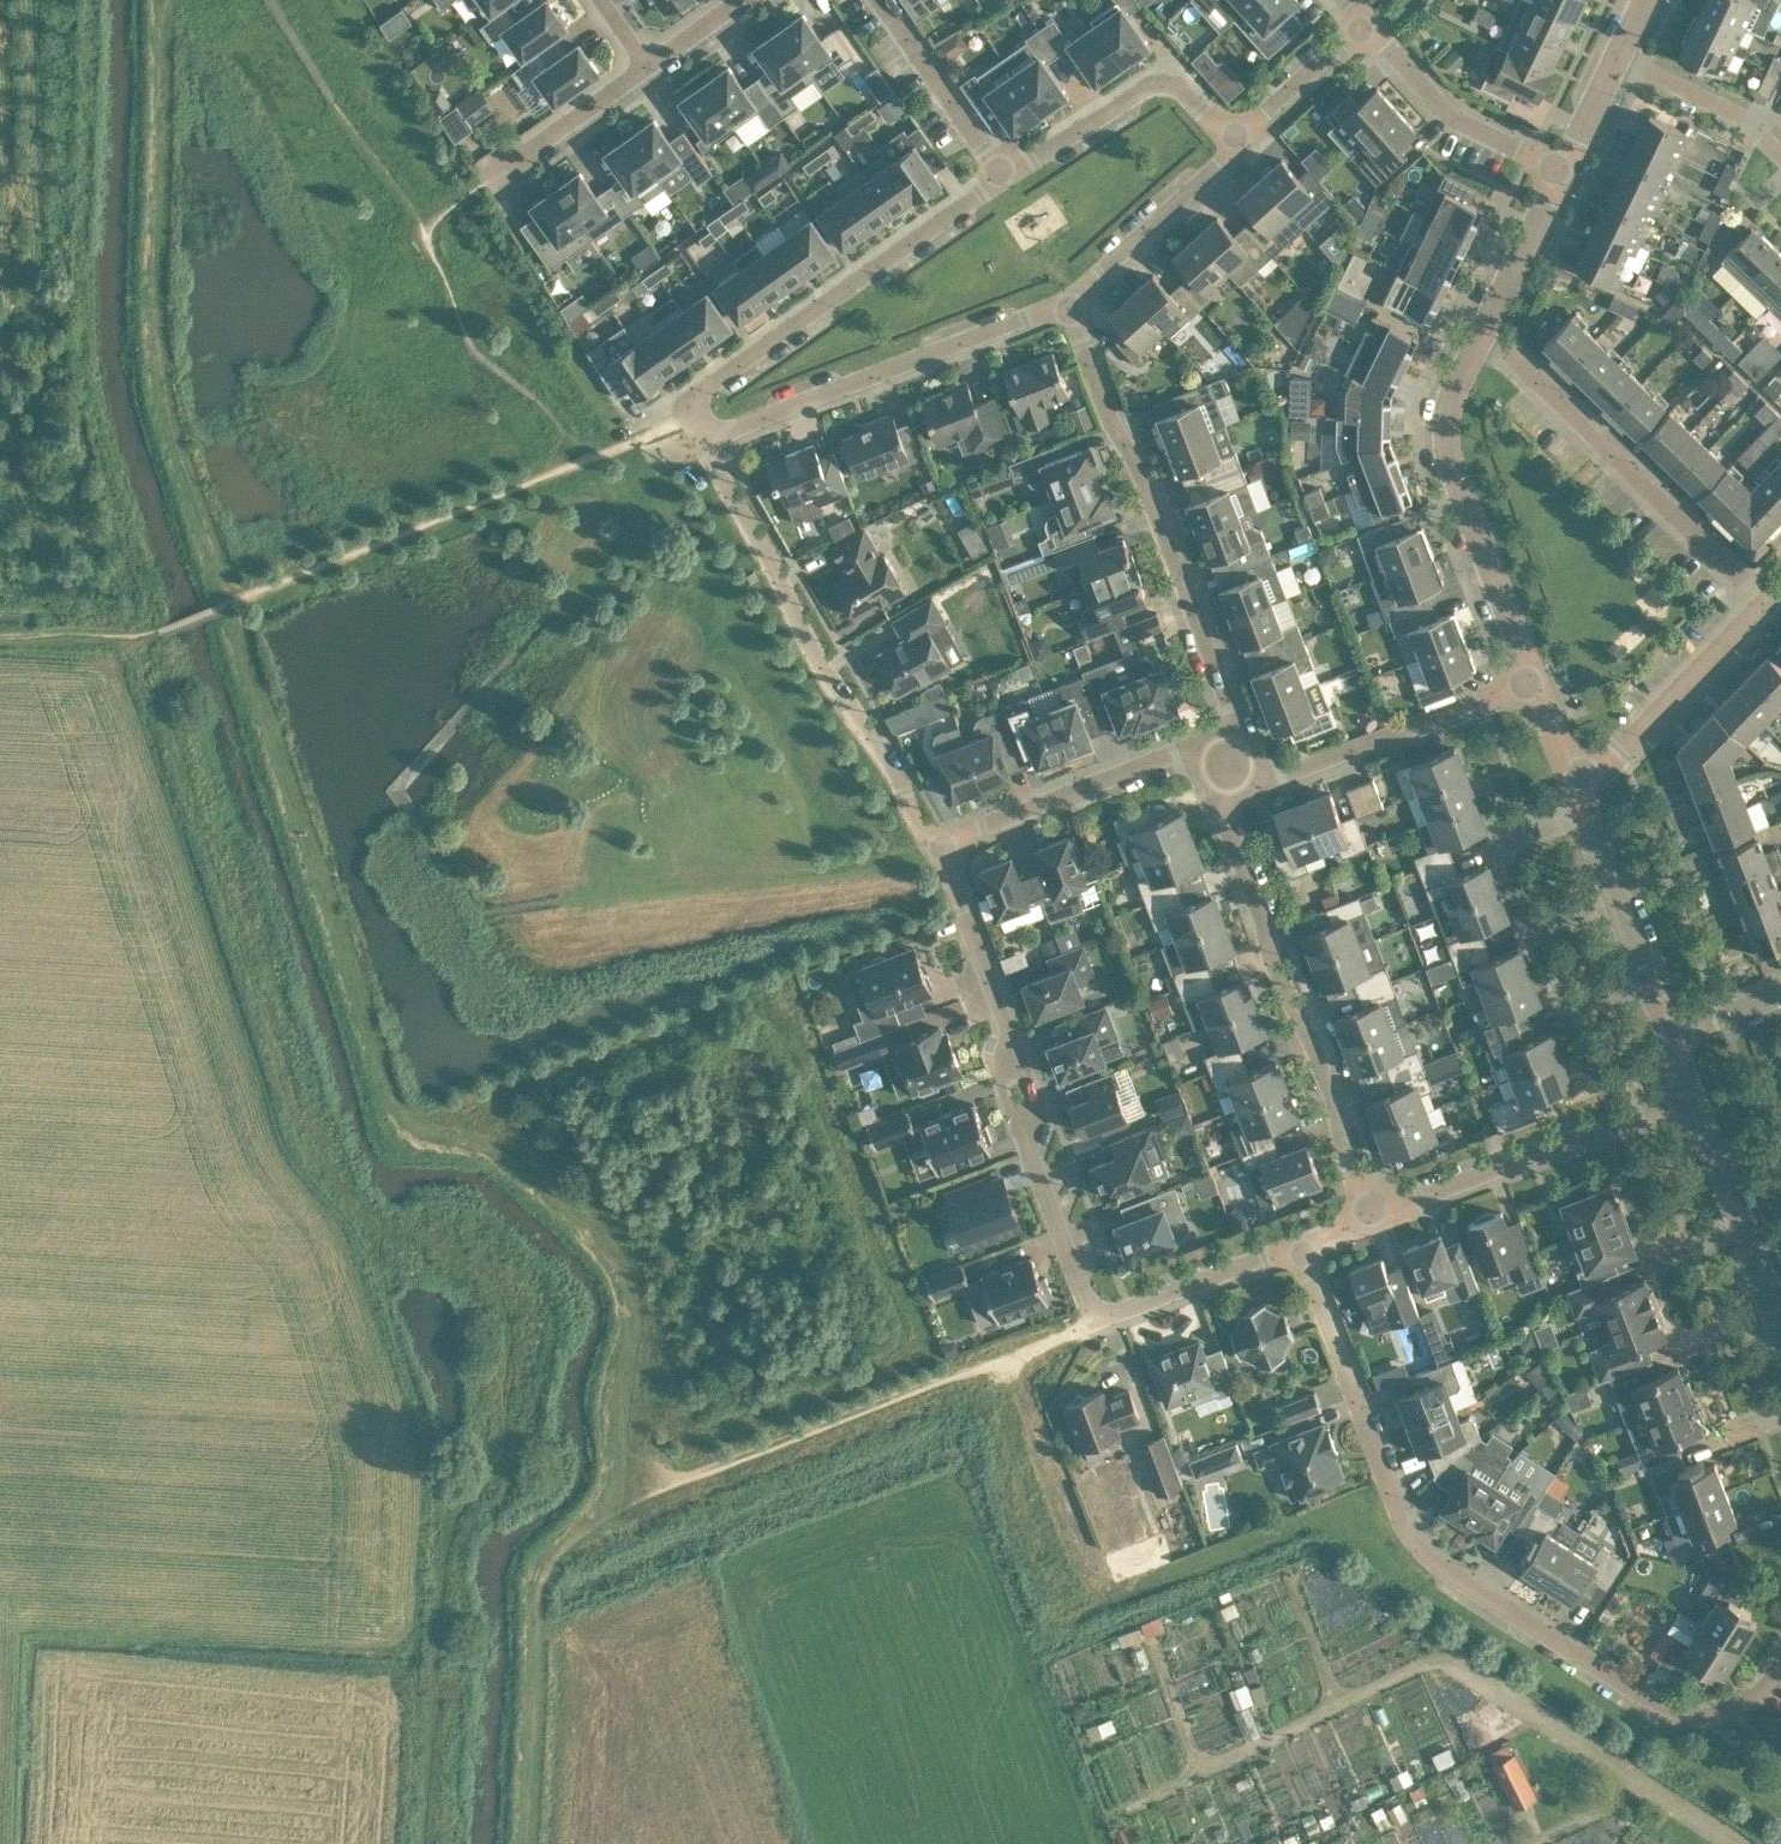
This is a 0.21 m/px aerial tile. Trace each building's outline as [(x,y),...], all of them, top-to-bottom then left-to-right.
[(532,50),(568,26),(566,24),(570,21),(568,19),(568,18),(568,17),(567,17),(562,11),(563,10),(562,9),(561,9),(560,7),(556,9),(550,0),(544,0),(517,20),(507,6),(481,25),(492,40),(503,31),(522,58),(532,50)] [(490,12),(507,0),(481,0),(490,12)] [(666,12),(680,2),(683,7),(693,0),(657,0),(666,12)] [(916,20),(932,9),(926,0),(902,0),(916,20)] [(1094,21),(1123,63),(1130,58),(1132,62),(1135,60),(1136,59),(1145,53),(1146,53),(1147,52),(1146,52),(1149,50),(1147,46),(1150,44),(1128,13),(1141,3),(1139,0),(1118,0),(1120,4),(1094,21)] [(1244,10),(1255,0),(1235,0),(1244,10)] [(1244,10),(1260,28),(1251,36),(1269,55),(1304,23),(1290,7),(1298,0),(1255,0),(1244,10)] [(1509,19),(1523,26),(1561,45),(1572,21),(1574,22),(1574,21),(1533,1),(1532,2),(1529,0),(1518,0),(1509,19)] [(1532,2),(1533,1),(1574,21),(1584,0),(1529,0),(1532,2)] [(1764,35),(1780,0),(1701,0),(1699,4),(1764,35)] [(1474,15),(1474,16),(1490,23),(1495,13),(1479,5),(1474,15)] [(1695,13),(1688,27),(1733,49),(1743,54),(1748,45),(1738,41),(1745,26),(1703,5),(1698,15),(1695,13)] [(403,6),(381,22),(390,36),(412,20),(403,6)] [(804,13),(780,29),(811,73),(833,57),(839,65),(854,54),(825,12),(810,22),(804,13)] [(1040,27),(1058,53),(1071,44),(1097,81),(1123,63),(1094,21),(1078,32),(1072,24),(1064,30),(1054,17),(1040,27)] [(1509,19),(1497,44),(1508,49),(1552,70),(1550,69),(1561,45),(1523,26),(1509,19)] [(1037,53),(1012,70),(1041,112),(1068,94),(1046,62),(1058,53),(1040,27),(1027,37),(1037,53)] [(1680,54),(1732,79),(1737,69),(1726,64),(1733,49),(1688,27),(1681,42),(1685,43),(1680,54)] [(811,73),(780,29),(756,46),(772,68),(758,77),(774,99),(785,115),(800,105),(793,95),(815,79),(811,73)] [(959,31),(935,48),(944,61),(969,45),(959,31)] [(537,75),(556,101),(599,70),(580,43),(548,65),(539,51),(512,70),(523,85),(537,75)] [(1205,47),(1192,59),(1209,77),(1225,62),(1222,58),(1218,62),(1205,47)] [(1454,48),(1442,59),(1454,70),(1465,59),(1454,48)] [(1489,71),(1482,85),(1510,98),(1511,99),(1518,86),(1539,96),(1552,70),(1508,49),(1496,75),(1489,71)] [(1768,67),(1780,73),(1780,58),(1774,55),(1768,67)] [(729,65),(706,82),(736,125),(759,109),(774,99),(758,77),(744,87),(729,65)] [(878,65),(864,75),(881,99),(895,89),(878,65)] [(1780,74),(1780,73),(1768,67),(1757,91),(1770,97),(1780,74)] [(1035,117),(1041,112),(1012,70),(996,82),(990,73),(982,79),(976,72),(961,82),(979,109),(993,99),(1015,130),(1018,128),(1020,132),(1023,130),(1025,129),(1024,129),(1033,123),(1034,123),(1035,122),(1037,120),(1035,117)] [(714,141),(736,125),(706,82),(682,99),(706,132),(697,139),(706,152),(716,145),(714,141)] [(1349,92),(1326,113),(1335,124),(1328,130),(1348,151),(1362,138),(1396,108),(1377,86),(1359,103),(1349,92)] [(893,96),(878,106),(889,121),(904,110),(893,96)] [(465,99),(442,116),(457,136),(480,119),(465,99)] [(871,107),(859,115),(865,124),(877,115),(871,107)] [(1416,129),(1396,108),(1362,138),(1372,149),(1358,162),(1377,184),(1408,156),(1398,145),(1416,129)] [(1650,114),(1640,136),(1682,157),(1687,147),(1679,143),(1685,131),(1650,114)] [(852,132),(865,124),(859,115),(847,124),(852,132)] [(655,118),(631,135),(662,178),(666,185),(670,191),(693,176),(698,182),(714,171),(684,129),(670,139),(655,118)] [(904,128),(880,145),(886,154),(891,160),(891,161),(892,161),(915,195),(916,198),(941,180),(935,171),(947,163),(946,162),(920,124),(908,133),(904,128)] [(662,178),(631,135),(608,152),(624,175),(611,184),(629,211),(666,185),(662,178)] [(1640,136),(1629,158),(1664,174),(1669,162),(1677,166),(1682,157),(1640,136)] [(828,146),(816,155),(822,162),(834,154),(828,146)] [(763,163),(773,176),(791,164),(781,150),(763,163)] [(886,154),(863,171),(868,178),(892,211),(915,195),(892,161),(891,161),(891,160),(886,154)] [(810,171),(822,162),(816,155),(804,163),(810,171)] [(1261,177),(1291,211),(1304,225),(1336,196),(1309,166),(1298,176),(1282,158),(1261,177)] [(1629,158),(1619,179),(1661,200),(1666,190),(1658,186),(1664,174),(1629,158)] [(1728,162),(1721,176),(1730,180),(1737,166),(1728,162)] [(754,189),(773,176),(763,163),(745,176),(754,189)] [(557,188),(592,237),(629,211),(611,184),(597,194),(580,171),(557,188)] [(863,171),(839,187),(845,195),(868,228),(869,228),(892,211),(868,178),(863,171)] [(1445,173),(1425,214),(1471,236),(1485,208),(1471,201),(1478,188),(1445,173)] [(1724,194),(1730,180),(1721,176),(1714,189),(1724,194)] [(1256,214),(1245,224),(1266,248),(1287,230),(1280,222),(1291,211),(1261,177),(1239,196),(1256,214)] [(1619,179),(1608,201),(1643,218),(1648,206),(1656,209),(1661,200),(1619,179)] [(771,186),(760,195),(765,203),(777,194),(771,186)] [(551,266),(592,237),(557,188),(533,204),(552,230),(534,243),(550,265),(551,266)] [(1355,194),(1344,205),(1360,222),(1362,218),(1368,207),(1355,194)] [(845,195),(821,211),(844,245),(868,228),(845,195)] [(732,206),(737,214),(749,206),(744,197),(732,206)] [(1608,201),(1598,222),(1640,243),(1645,233),(1637,229),(1643,218),(1608,201)] [(725,222),(737,214),(732,206),(719,214),(725,222)] [(1368,207),(1362,218),(1378,225),(1384,213),(1369,206),(1368,207)] [(1713,209),(1707,222),(1716,226),(1723,213),(1713,209)] [(1412,241),(1411,242),(1457,264),(1471,236),(1425,214),(1418,229),(1425,232),(1419,245),(1412,241)] [(1197,235),(1227,269),(1239,258),(1246,266),(1266,248),(1245,224),(1234,234),(1218,216),(1197,235)] [(787,235),(811,268),(836,251),(812,217),(787,235)] [(1371,238),(1378,225),(1362,218),(1360,222),(1356,231),(1371,238)] [(1598,222),(1587,244),(1622,261),(1628,249),(1635,253),(1640,243),(1598,222)] [(1709,240),(1716,226),(1707,222),(1700,235),(1709,240)] [(1721,259),(1745,281),(1777,248),(1763,234),(1761,236),(1752,227),(1735,244),(1721,259)] [(712,228),(700,237),(705,244),(717,235),(717,234),(712,228)] [(764,251),(788,285),(811,268),(787,235),(764,251)] [(1191,272),(1181,282),(1202,305),(1213,296),(1206,288),(1227,269),(1197,235),(1175,254),(1191,272)] [(1699,245),(1689,240),(1682,254),(1693,258),(1699,245)] [(740,268),(764,302),(788,285),(764,251),(757,241),(733,258),(740,268)] [(1411,242),(1398,269),(1444,292),(1457,264),(1411,242)] [(1616,273),(1622,261),(1587,244),(1577,266),(1619,287),(1624,276),(1616,273)] [(1745,281),(1767,304),(1780,289),(1780,252),(1777,248),(1745,281)] [(1355,249),(1338,283),(1362,295),(1372,273),(1362,269),(1368,255),(1355,249)] [(655,268),(661,276),(673,268),(667,260),(655,268)] [(649,285),(661,276),(655,268),(643,277),(649,285)] [(740,319),(764,302),(740,268),(716,285),(740,319)] [(1430,320),(1444,292),(1398,269),(1384,298),(1430,320)] [(1678,272),(1667,282),(1675,290),(1686,279),(1678,272)] [(1170,291),(1154,274),(1133,293),(1171,334),(1202,305),(1181,282),(1170,291)] [(1665,301),(1675,290),(1667,282),(1657,293),(1665,301)] [(1674,301),(1684,310),(1701,326),(1710,316),(1719,308),(1707,297),(1700,290),(1694,285),(1687,294),(1684,291),(1674,301)] [(616,287),(604,296),(610,304),(622,295),(616,287)] [(1341,327),(1355,298),(1335,288),(1320,317),(1341,327)] [(1767,304),(1780,317),(1780,289),(1767,304)] [(684,308),(707,342),(732,325),(708,291),(684,308)] [(1142,346),(1163,327),(1133,293),(1111,312),(1127,330),(1116,340),(1138,364),(1149,353),(1142,346)] [(1638,304),(1615,293),(1608,306),(1632,317),(1638,304)] [(650,311),(684,359),(707,342),(684,308),(674,294),(650,311)] [(598,312),(610,304),(604,296),(592,304),(598,312)] [(575,297),(561,307),(570,320),(584,310),(575,297)] [(1301,297),(1278,316),(1297,339),(1312,309),(1301,297)] [(1667,329),(1684,310),(1674,301),(1657,319),(1667,329)] [(584,310),(570,320),(577,332),(591,319),(584,310)] [(627,327),(661,375),(684,359),(650,311),(627,327)] [(1563,360),(1606,403),(1619,415),(1615,420),(1623,428),(1627,424),(1637,433),(1665,404),(1572,314),(1544,343),(1554,352),(1550,357),(1558,365),(1563,360)] [(1701,326),(1724,348),(1734,339),(1710,316),(1701,326)] [(1366,328),(1359,343),(1405,365),(1419,337),(1380,318),(1374,331),(1366,328)] [(625,324),(588,350),(606,380),(620,370),(638,395),(663,377),(661,375),(627,327),(625,324)] [(1734,339),(1724,348),(1733,357),(1743,348),(1734,339)] [(1314,340),(1308,353),(1322,359),(1328,346),(1314,340)] [(1346,371),(1353,374),(1392,393),(1405,365),(1359,343),(1346,371)] [(1713,355),(1703,346),(1694,356),(1703,365),(1713,355)] [(1751,347),(1738,360),(1757,379),(1771,365),(1751,347)] [(1019,429),(1029,425),(1030,427),(1050,419),(1044,404),(1069,394),(1053,351),(1004,370),(1020,412),(1013,414),(1019,429)] [(1306,353),(1300,365),(1311,370),(1317,358),(1306,353)] [(1749,383),(1734,368),(1723,379),(1738,394),(1749,383)] [(1339,387),(1338,415),(1391,417),(1392,393),(1353,374),(1347,387),(1339,387)] [(1775,374),(1763,386),(1775,398),(1780,392),(1780,380),(1775,374)] [(1291,376),(1289,414),(1309,414),(1310,377),(1291,376)] [(1160,416),(1155,418),(1166,446),(1211,429),(1226,423),(1225,423),(1227,422),(1217,396),(1215,397),(1209,381),(1199,384),(1177,393),(1182,408),(1160,416)] [(923,401),(932,423),(938,441),(970,429),(977,447),(1008,435),(993,396),(975,403),(969,387),(953,393),(952,390),(923,401)] [(1755,410),(1769,423),(1738,455),(1749,465),(1780,432),(1780,414),(1766,399),(1755,410)] [(1089,403),(1072,409),(1081,432),(1098,426),(1089,403)] [(1670,410),(1643,438),(1662,457),(1691,429),(1670,410)] [(905,446),(892,413),(874,420),(876,425),(840,438),(841,442),(840,443),(845,458),(847,458),(854,477),(907,456),(910,462),(924,457),(918,441),(905,446)] [(1343,459),(1350,456),(1391,441),(1391,417),(1338,415),(1337,444),(1343,459)] [(1311,437),(1311,419),(1292,418),(1292,437),(1311,437)] [(1211,429),(1166,446),(1177,474),(1181,472),(1204,463),(1209,478),(1242,466),(1236,450),(1221,455),(1211,429)] [(1691,429),(1662,457),(1681,475),(1709,447),(1691,429)] [(1051,480),(1057,495),(1097,480),(1093,469),(1097,467),(1089,447),(1065,456),(1060,442),(1040,450),(1036,439),(1019,445),(1024,456),(1010,462),(1014,474),(1026,470),(1030,479),(1033,482),(1036,484),(1041,484),(1051,480)] [(1348,472),(1354,488),(1401,469),(1391,441),(1350,456),(1355,469),(1348,472)] [(787,502),(791,501),(793,505),(808,499),(807,495),(816,491),(820,502),(849,491),(835,452),(820,457),(814,442),(768,460),(777,484),(780,483),(787,502)] [(1709,447),(1681,475),(1701,494),(1728,466),(1709,447)] [(1752,488),(1724,517),(1752,545),(1763,534),(1767,538),(1776,529),(1771,525),(1780,515),(1780,458),(1752,488)] [(1188,503),(1199,531),(1249,512),(1258,508),(1242,466),(1209,478),(1215,493),(1188,503)] [(1707,508),(1715,517),(1719,512),(1724,517),(1752,488),(1728,466),(1701,494),(1711,504),(1707,508)] [(1413,499),(1401,469),(1354,488),(1360,503),(1368,500),(1373,514),(1413,499)] [(986,471),(968,478),(974,496),(987,491),(990,483),(986,471)] [(934,477),(922,481),(926,492),(938,488),(934,477)] [(1044,551),(1053,548),(1094,532),(1105,528),(1100,514),(1113,510),(1105,489),(1101,491),(1097,480),(1057,495),(1062,510),(1052,513),(1049,516),(1047,525),(1051,534),(1039,539),(1044,551)] [(1305,492),(1309,505),(1325,499),(1320,486),(1305,492)] [(1325,499),(1309,505),(1315,518),(1330,512),(1325,499)] [(1233,550),(1238,565),(1271,552),(1262,529),(1255,526),(1249,512),(1199,531),(1209,559),(1233,550)] [(850,517),(832,526),(839,541),(852,534),(857,531),(850,517)] [(1005,521),(989,527),(1004,566),(1020,560),(1005,521)] [(1395,535),(1390,521),(1357,534),(1373,576),(1388,570),(1433,553),(1423,525),(1395,535)] [(1309,523),(1296,528),(1300,541),(1314,536),(1309,523)] [(882,555),(865,526),(857,531),(852,534),(839,541),(831,546),(840,561),(842,560),(850,573),(842,578),(849,589),(842,593),(844,596),(841,600),(846,610),(851,609),(855,615),(880,601),(882,605),(907,590),(885,553),(882,555)] [(1085,571),(1091,585),(1137,567),(1132,553),(1130,554),(1124,537),(1100,546),(1094,532),(1053,548),(1059,564),(1066,561),(1070,572),(1085,571)] [(984,540),(969,548),(974,556),(988,548),(984,540)] [(1332,543),(1318,548),(1323,563),(1337,558),(1332,543)] [(1220,588),(1231,616),(1287,595),(1271,552),(1238,565),(1244,579),(1220,588)] [(1398,597),(1384,603),(1390,618),(1422,606),(1417,591),(1444,581),(1433,553),(1388,570),(1398,597)] [(1087,637),(1128,622),(1123,607),(1147,598),(1141,582),(1143,581),(1137,567),(1091,585),(1096,599),(1084,608),(1088,619),(1081,621),(1085,630),(1087,637)] [(1026,594),(1014,599),(1019,611),(1030,607),(1026,594)] [(1265,635),(1271,650),(1304,637),(1287,595),(1231,616),(1242,644),(1265,635)] [(933,597),(914,608),(893,620),(904,638),(877,654),(899,692),(918,681),(919,683),(950,665),(936,640),(942,636),(945,642),(955,636),(946,621),(947,621),(933,597)] [(1411,629),(1421,655),(1466,638),(1455,610),(1428,620),(1422,606),(1390,618),(1396,634),(1411,629)] [(1157,611),(1128,622),(1134,638),(1163,626),(1157,611)] [(1085,630),(1072,635),(1074,642),(1087,637),(1085,630)] [(1253,673),(1264,701),(1305,686),(1300,671),(1314,665),(1304,637),(1271,650),(1277,664),(1253,673)] [(1476,666),(1466,638),(1421,655),(1431,682),(1416,687),(1423,703),(1455,691),(1449,677),(1476,666)] [(1780,702),(1780,665),(1769,653),(1751,673),(1780,702)] [(1134,676),(1151,721),(1167,715),(1165,712),(1179,707),(1175,697),(1188,691),(1177,662),(1164,667),(1163,665),(1156,668),(1153,660),(1144,655),(1128,661),(1134,676)] [(1084,674),(1099,712),(1112,707),(1120,729),(1134,724),(1135,727),(1151,721),(1134,676),(1118,682),(1117,678),(1113,674),(1108,671),(1099,669),(1084,674)] [(1355,669),(1325,682),(1331,697),(1361,684),(1355,669)] [(1002,673),(989,678),(994,690),(1007,685),(1002,673)] [(1764,721),(1780,703),(1780,702),(1751,673),(1733,691),(1764,721)] [(1062,703),(1049,708),(1067,753),(1073,751),(1074,754),(1088,749),(1087,746),(1094,743),(1084,718),(1099,712),(1084,674),(1061,683),(1057,692),(1062,703)] [(1315,712),(1305,686),(1264,701),(1275,730),(1298,720),(1304,735),(1336,723),(1330,707),(1315,712)] [(907,706),(885,715),(893,729),(893,730),(914,722),(936,714),(953,707),(946,691),(930,698),(907,706)] [(1715,709),(1746,740),(1764,721),(1733,691),(1715,709)] [(1023,698),(1000,706),(1001,708),(1016,746),(1030,741),(1039,764),(1046,761),(1047,764),(1060,759),(1059,756),(1067,753),(1049,708),(1036,713),(1032,702),(1023,698)] [(980,737),(966,742),(982,785),(984,785),(987,786),(997,783),(998,780),(1011,774),(1006,761),(1019,756),(1016,746),(1001,708),(982,715),(978,718),(976,723),(976,728),(980,737)] [(1698,727),(1729,757),(1746,740),(1715,709),(1698,727)] [(954,796),(982,785),(966,742),(959,724),(941,731),(937,734),(935,738),(935,743),(938,753),(937,753),(954,796)] [(1698,727),(1679,746),(1729,757),(1698,727)] [(1421,743),(1404,750),(1409,763),(1426,756),(1421,743)] [(1412,763),(1422,790),(1466,774),(1455,746),(1412,763)] [(1679,746),(1688,772),(1729,757),(1679,746)] [(1688,772),(1698,796),(1738,781),(1729,757),(1688,772)] [(1422,790),(1432,817),(1476,801),(1466,774),(1422,790)] [(1360,782),(1370,810),(1384,805),(1373,777),(1360,782)] [(1698,796),(1707,821),(1748,805),(1738,781),(1698,796)] [(1347,787),(1356,812),(1357,815),(1370,810),(1360,782),(1347,787)] [(1303,802),(1321,848),(1337,841),(1343,856),(1369,846),(1357,815),(1356,812),(1341,818),(1331,791),(1303,802)] [(1415,855),(1421,871),(1454,858),(1448,843),(1486,828),(1476,801),(1432,817),(1438,832),(1425,837),(1429,850),(1415,855)] [(1304,854),(1321,848),(1303,802),(1275,812),(1286,839),(1271,845),(1284,878),(1310,868),(1304,854)] [(1139,838),(1145,855),(1191,837),(1181,809),(1154,819),(1148,804),(1115,817),(1125,843),(1139,838)] [(1756,828),(1748,805),(1707,821),(1716,843),(1756,828)] [(1030,865),(1042,896),(1049,914),(1050,918),(1053,918),(1053,919),(1084,908),(1080,882),(1086,880),(1082,870),(1069,835),(1040,846),(1045,860),(1030,865)] [(1729,878),(1780,858),(1780,854),(1778,846),(1765,851),(1759,836),(1719,852),(1729,878)] [(1137,876),(1147,902),(1180,889),(1175,875),(1202,865),(1191,837),(1145,855),(1151,871),(1137,876)] [(1087,852),(1077,856),(1082,870),(1092,865),(1087,852)] [(999,913),(1042,896),(1030,865),(1016,870),(1011,857),(982,868),(999,913)] [(1448,891),(1454,907),(1497,890),(1487,863),(1460,873),(1454,858),(1421,871),(1431,897),(1448,891)] [(1738,903),(1779,888),(1773,873),(1780,870),(1780,858),(1729,878),(1738,903)] [(1748,928),(1780,916),(1780,894),(1779,888),(1738,903),(1748,928)] [(1171,921),(1177,938),(1223,921),(1213,893),(1186,903),(1180,889),(1147,902),(1156,927),(1171,921)] [(1337,890),(1322,896),(1326,907),(1341,901),(1337,890)] [(1447,941),(1453,955),(1486,942),(1481,928),(1508,918),(1497,890),(1454,907),(1464,934),(1447,941)] [(1305,932),(1315,960),(1359,943),(1348,916),(1365,909),(1360,894),(1341,901),(1326,907),(1332,922),(1305,932)] [(1748,928),(1758,955),(1780,946),(1780,916),(1748,928)] [(1173,971),(1179,985),(1212,973),(1207,958),(1234,948),(1223,921),(1177,938),(1187,965),(1173,971)] [(1056,935),(1041,940),(1047,956),(1062,951),(1056,935)] [(1480,976),(1486,991),(1529,974),(1519,946),(1492,957),(1486,942),(1453,955),(1463,982),(1480,976)] [(1083,943),(1064,950),(1062,951),(1047,956),(1053,972),(1026,982),(1038,1014),(1083,997),(1077,982),(1095,975),(1083,943)] [(1353,977),(1358,991),(1392,978),(1386,964),(1369,970),(1359,943),(1315,960),(1326,987),(1353,977)] [(854,1019),(861,1038),(901,1022),(895,1006),(932,992),(930,988),(932,984),(928,974),(924,973),(914,946),(887,956),(883,955),(873,958),(871,962),(860,966),(869,988),(860,991),(868,1014),(854,1019)] [(1211,1020),(1212,1021),(1255,1004),(1245,977),(1218,987),(1212,973),(1179,985),(1189,1011),(1194,1026),(1211,1020)] [(1474,1011),(1485,1039),(1518,1026),(1513,1012),(1540,1002),(1529,974),(1486,991),(1491,1004),(1474,1011)] [(1337,1016),(1347,1043),(1391,1027),(1380,999),(1397,993),(1392,978),(1358,991),(1363,1006),(1337,1016)] [(1127,996),(1122,998),(1128,1012),(1138,1008),(1146,1005),(1141,991),(1127,996)] [(1174,1010),(1167,992),(1148,1000),(1155,1017),(1174,1010)] [(1205,1054),(1211,1069),(1244,1056),(1239,1042),(1266,1032),(1255,1004),(1212,1021),(1222,1048),(1205,1054)] [(1106,1005),(1070,1019),(1075,1033),(1049,1043),(1052,1052),(1049,1053),(1055,1067),(1057,1066),(1061,1075),(1106,1059),(1100,1042),(1117,1035),(1106,1005)] [(962,1071),(947,1031),(943,1033),(940,1026),(901,1041),(904,1047),(900,1049),(915,1089),(922,1087),(924,1091),(938,1086),(936,1081),(962,1071)] [(1509,1059),(1515,1075),(1561,1058),(1550,1030),(1524,1040),(1518,1026),(1485,1039),(1494,1064),(1509,1059)] [(1385,1061),(1390,1075),(1424,1062),(1418,1047),(1401,1054),(1391,1027),(1347,1043),(1358,1071),(1385,1061)] [(889,1047),(882,1030),(836,1048),(842,1065),(889,1047)] [(1235,1089),(1241,1105),(1287,1088),(1276,1060),(1250,1071),(1244,1056),(1211,1069),(1220,1095),(1235,1089)] [(1571,1085),(1561,1058),(1515,1075),(1521,1092),(1490,1104),(1500,1130),(1550,1111),(1545,1096),(1571,1085)] [(1369,1099),(1379,1127),(1425,1109),(1419,1093),(1433,1087),(1424,1062),(1390,1075),(1395,1089),(1369,1099)] [(1115,1069),(1086,1080),(1091,1095),(1072,1102),(1075,1110),(1072,1111),(1076,1122),(1079,1121),(1083,1131),(1102,1123),(1104,1127),(1129,1117),(1117,1087),(1122,1085),(1115,1069)] [(1155,1096),(1162,1117),(1185,1110),(1178,1088),(1155,1096)] [(1233,1127),(1243,1153),(1276,1140),(1271,1126),(1298,1116),(1287,1088),(1241,1105),(1247,1122),(1233,1127)] [(926,1138),(938,1170),(992,1149),(989,1141),(993,1140),(987,1124),(983,1125),(974,1102),(920,1123),(921,1124),(915,1126),(908,1109),(868,1125),(876,1146),(904,1135),(903,1133),(908,1131),(912,1143),(926,1138)] [(1431,1126),(1425,1109),(1379,1127),(1390,1155),(1417,1144),(1422,1160),(1456,1147),(1446,1120),(1431,1126)] [(1188,1112),(1169,1119),(1174,1132),(1182,1136),(1196,1131),(1188,1112)] [(1113,1193),(1114,1194),(1121,1191),(1121,1190),(1170,1171),(1152,1124),(1112,1140),(1118,1154),(1095,1163),(1098,1171),(1095,1172),(1101,1188),(1104,1187),(1107,1196),(1113,1193)] [(1281,1154),(1276,1140),(1243,1153),(1248,1167),(1262,1162),(1276,1198),(1322,1181),(1308,1144),(1281,1154)] [(989,1176),(948,1192),(961,1225),(944,1231),(952,1250),(968,1244),(968,1245),(1021,1225),(1002,1176),(991,1180),(989,1176)] [(1593,1176),(1549,1193),(1554,1207),(1557,1212),(1563,1214),(1569,1213),(1577,1234),(1625,1216),(1619,1198),(1615,1200),(1610,1186),(1599,1190),(1593,1176)] [(1195,1177),(1182,1182),(1186,1193),(1199,1188),(1195,1177)] [(1127,1221),(1118,1224),(1121,1231),(1118,1232),(1119,1237),(1121,1244),(1124,1248),(1127,1247),(1130,1256),(1175,1239),(1175,1238),(1170,1227),(1172,1226),(1173,1225),(1174,1224),(1175,1222),(1175,1221),(1176,1220),(1176,1218),(1177,1217),(1177,1215),(1177,1214),(1177,1212),(1177,1210),(1184,1208),(1175,1185),(1139,1199),(1145,1214),(1127,1221)] [(1476,1221),(1469,1223),(1478,1245),(1486,1268),(1493,1286),(1515,1278),(1521,1292),(1546,1283),(1540,1268),(1534,1252),(1526,1230),(1522,1218),(1507,1223),(1502,1211),(1496,1213),(1495,1211),(1493,1211),(1490,1211),(1487,1211),(1485,1212),(1482,1213),(1479,1215),(1477,1217),(1475,1219),(1476,1221)] [(1625,1216),(1577,1234),(1589,1266),(1578,1270),(1582,1284),(1607,1274),(1619,1270),(1614,1256),(1634,1248),(1628,1234),(1631,1233),(1625,1216)] [(1459,1284),(1460,1283),(1465,1296),(1480,1291),(1461,1242),(1445,1248),(1440,1234),(1409,1247),(1425,1287),(1456,1275),(1459,1284)] [(1032,1255),(983,1274),(990,1294),(973,1301),(981,1323),(999,1316),(1000,1319),(1005,1317),(1007,1322),(1026,1315),(1024,1310),(1049,1300),(1048,1296),(1053,1294),(1046,1275),(1041,1277),(1032,1255)] [(1396,1324),(1420,1315),(1401,1266),(1388,1271),(1383,1257),(1351,1269),(1368,1314),(1392,1305),(1398,1321),(1396,1322),(1396,1324)] [(928,1277),(935,1295),(970,1282),(963,1264),(928,1277)] [(1605,1309),(1610,1324),(1656,1307),(1645,1278),(1613,1289),(1607,1274),(1582,1284),(1568,1289),(1577,1313),(1588,1309),(1591,1315),(1605,1309)] [(1231,1330),(1239,1353),(1241,1357),(1242,1356),(1244,1355),(1259,1362),(1260,1364),(1259,1364),(1260,1365),(1286,1355),(1286,1354),(1285,1354),(1285,1352),(1291,1337),(1293,1336),(1293,1337),(1295,1336),(1285,1310),(1283,1310),(1283,1311),(1282,1311),(1266,1305),(1266,1303),(1266,1301),(1239,1312),(1240,1313),(1241,1313),(1241,1314),(1234,1330),(1232,1330),(1231,1330)] [(1602,1378),(1604,1378),(1641,1364),(1635,1348),(1667,1336),(1656,1307),(1610,1324),(1616,1338),(1602,1343),(1604,1350),(1593,1354),(1602,1378)] [(1440,1358),(1459,1350),(1451,1329),(1432,1337),(1440,1358)] [(1532,1329),(1518,1336),(1525,1351),(1539,1344),(1532,1329)] [(1238,1389),(1222,1347),(1204,1353),(1199,1340),(1151,1358),(1168,1403),(1193,1394),(1195,1399),(1217,1391),(1219,1396),(1238,1389)] [(1406,1393),(1399,1395),(1403,1406),(1409,1419),(1410,1423),(1455,1406),(1476,1398),(1460,1356),(1452,1359),(1423,1370),(1400,1378),(1401,1380),(1409,1377),(1413,1390),(1406,1393)] [(1407,1358),(1392,1364),(1397,1378),(1412,1373),(1407,1358)] [(1616,1391),(1627,1421),(1645,1414),(1690,1397),(1687,1390),(1693,1388),(1687,1374),(1682,1376),(1679,1366),(1616,1391)] [(1388,1368),(1372,1374),(1377,1387),(1393,1381),(1388,1368)] [(1554,1378),(1542,1388),(1550,1397),(1561,1387),(1554,1378)] [(1086,1396),(1078,1393),(1075,1400),(1067,1403),(1069,1410),(1067,1419),(1074,1422),(1084,1447),(1119,1433),(1117,1426),(1140,1417),(1130,1389),(1106,1398),(1103,1389),(1086,1396)] [(1288,1421),(1300,1417),(1322,1408),(1315,1390),(1281,1403),(1288,1421)] [(1690,1397),(1645,1414),(1653,1434),(1634,1440),(1639,1452),(1644,1466),(1648,1464),(1679,1452),(1674,1439),(1702,1428),(1700,1423),(1705,1421),(1700,1408),(1695,1410),(1690,1397)] [(1455,1406),(1410,1423),(1411,1427),(1416,1440),(1421,1452),(1427,1449),(1435,1446),(1438,1445),(1445,1463),(1442,1466),(1435,1471),(1436,1472),(1465,1448),(1481,1436),(1475,1419),(1470,1416),(1460,1420),(1455,1406)] [(1564,1410),(1555,1418),(1568,1432),(1577,1423),(1564,1410)] [(1274,1442),(1256,1449),(1261,1464),(1279,1457),(1287,1454),(1302,1493),(1311,1489),(1315,1491),(1320,1491),(1324,1488),(1326,1484),(1343,1477),(1334,1453),(1338,1451),(1329,1426),(1324,1428),(1323,1423),(1300,1432),(1273,1442),(1274,1442)] [(1159,1492),(1183,1483),(1176,1464),(1171,1450),(1165,1433),(1140,1443),(1159,1492)] [(1436,1472),(1434,1474),(1441,1482),(1453,1490),(1448,1498),(1443,1506),(1446,1508),(1444,1511),(1445,1514),(1453,1519),(1457,1519),(1458,1516),(1469,1523),(1495,1483),(1507,1463),(1511,1456),(1487,1441),(1481,1436),(1465,1448),(1436,1472)] [(1190,1459),(1196,1477),(1244,1459),(1237,1441),(1190,1459)] [(1180,1446),(1171,1450),(1176,1464),(1190,1459),(1187,1449),(1180,1446)] [(1675,1486),(1683,1507),(1726,1490),(1715,1462),(1705,1465),(1703,1459),(1686,1466),(1681,1451),(1679,1452),(1648,1464),(1659,1492),(1675,1486)] [(1639,1452),(1617,1460),(1622,1474),(1644,1466),(1639,1452)] [(1495,1483),(1469,1523),(1480,1530),(1479,1533),(1479,1536),(1488,1541),(1491,1540),(1492,1538),(1495,1540),(1506,1524),(1518,1532),(1537,1502),(1540,1496),(1546,1487),(1507,1463),(1495,1483)] [(1537,1502),(1518,1532),(1531,1540),(1522,1555),(1527,1558),(1524,1563),(1522,1567),(1548,1584),(1573,1545),(1554,1532),(1563,1518),(1556,1514),(1565,1499),(1546,1487),(1540,1496),(1537,1502)] [(1698,1557),(1703,1555),(1732,1544),(1727,1529),(1730,1528),(1727,1523),(1737,1519),(1726,1490),(1683,1507),(1691,1528),(1675,1534),(1686,1562),(1698,1557)] [(1573,1545),(1548,1584),(1574,1600),(1576,1595),(1594,1606),(1595,1607),(1626,1558),(1601,1542),(1582,1530),(1573,1545)] [(1160,1541),(1121,1555),(1128,1574),(1167,1560),(1160,1541)] [(1701,1623),(1740,1647),(1757,1621),(1748,1616),(1751,1610),(1737,1601),(1745,1588),(1735,1582),(1738,1577),(1733,1563),(1739,1561),(1732,1544),(1703,1555),(1710,1572),(1712,1573),(1699,1595),(1713,1604),(1701,1623)] [(1675,1633),(1659,1658),(1689,1676),(1697,1663),(1712,1673),(1715,1667),(1724,1673),(1740,1647),(1701,1623),(1689,1642),(1675,1633)] [(1246,1682),(1226,1690),(1232,1705),(1235,1704),(1236,1707),(1253,1701),(1246,1682)] [(1110,1717),(1097,1722),(1101,1733),(1114,1727),(1110,1717)] [(1449,1746),(1433,1753),(1440,1767),(1456,1759),(1449,1746)] [(1515,1753),(1493,1763),(1515,1807),(1536,1796),(1515,1753)] [(1363,1794),(1352,1800),(1356,1810),(1368,1804),(1363,1794)]
